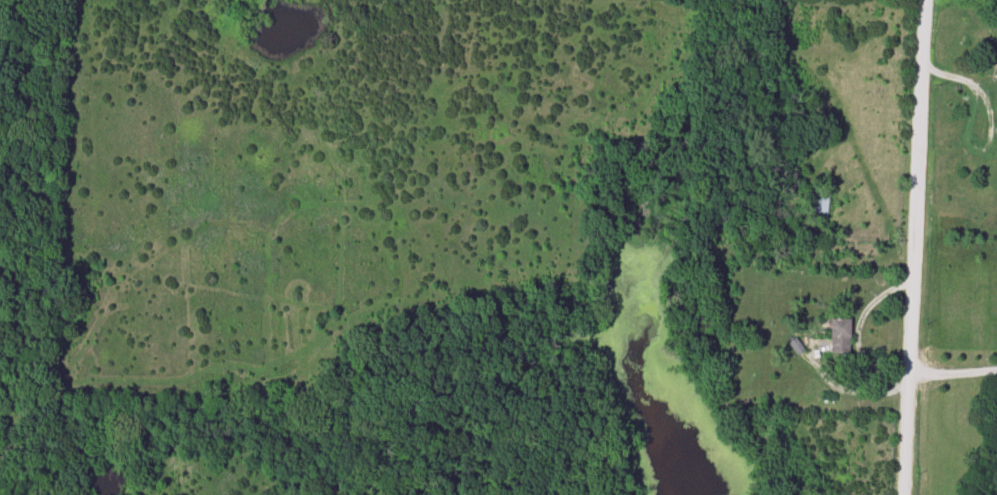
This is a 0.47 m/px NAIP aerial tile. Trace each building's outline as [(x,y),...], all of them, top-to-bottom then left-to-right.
[(831,186),(817,184),(811,219),(825,222),(831,186)] [(831,355),(851,355),(851,320),(831,320),(831,355)]
